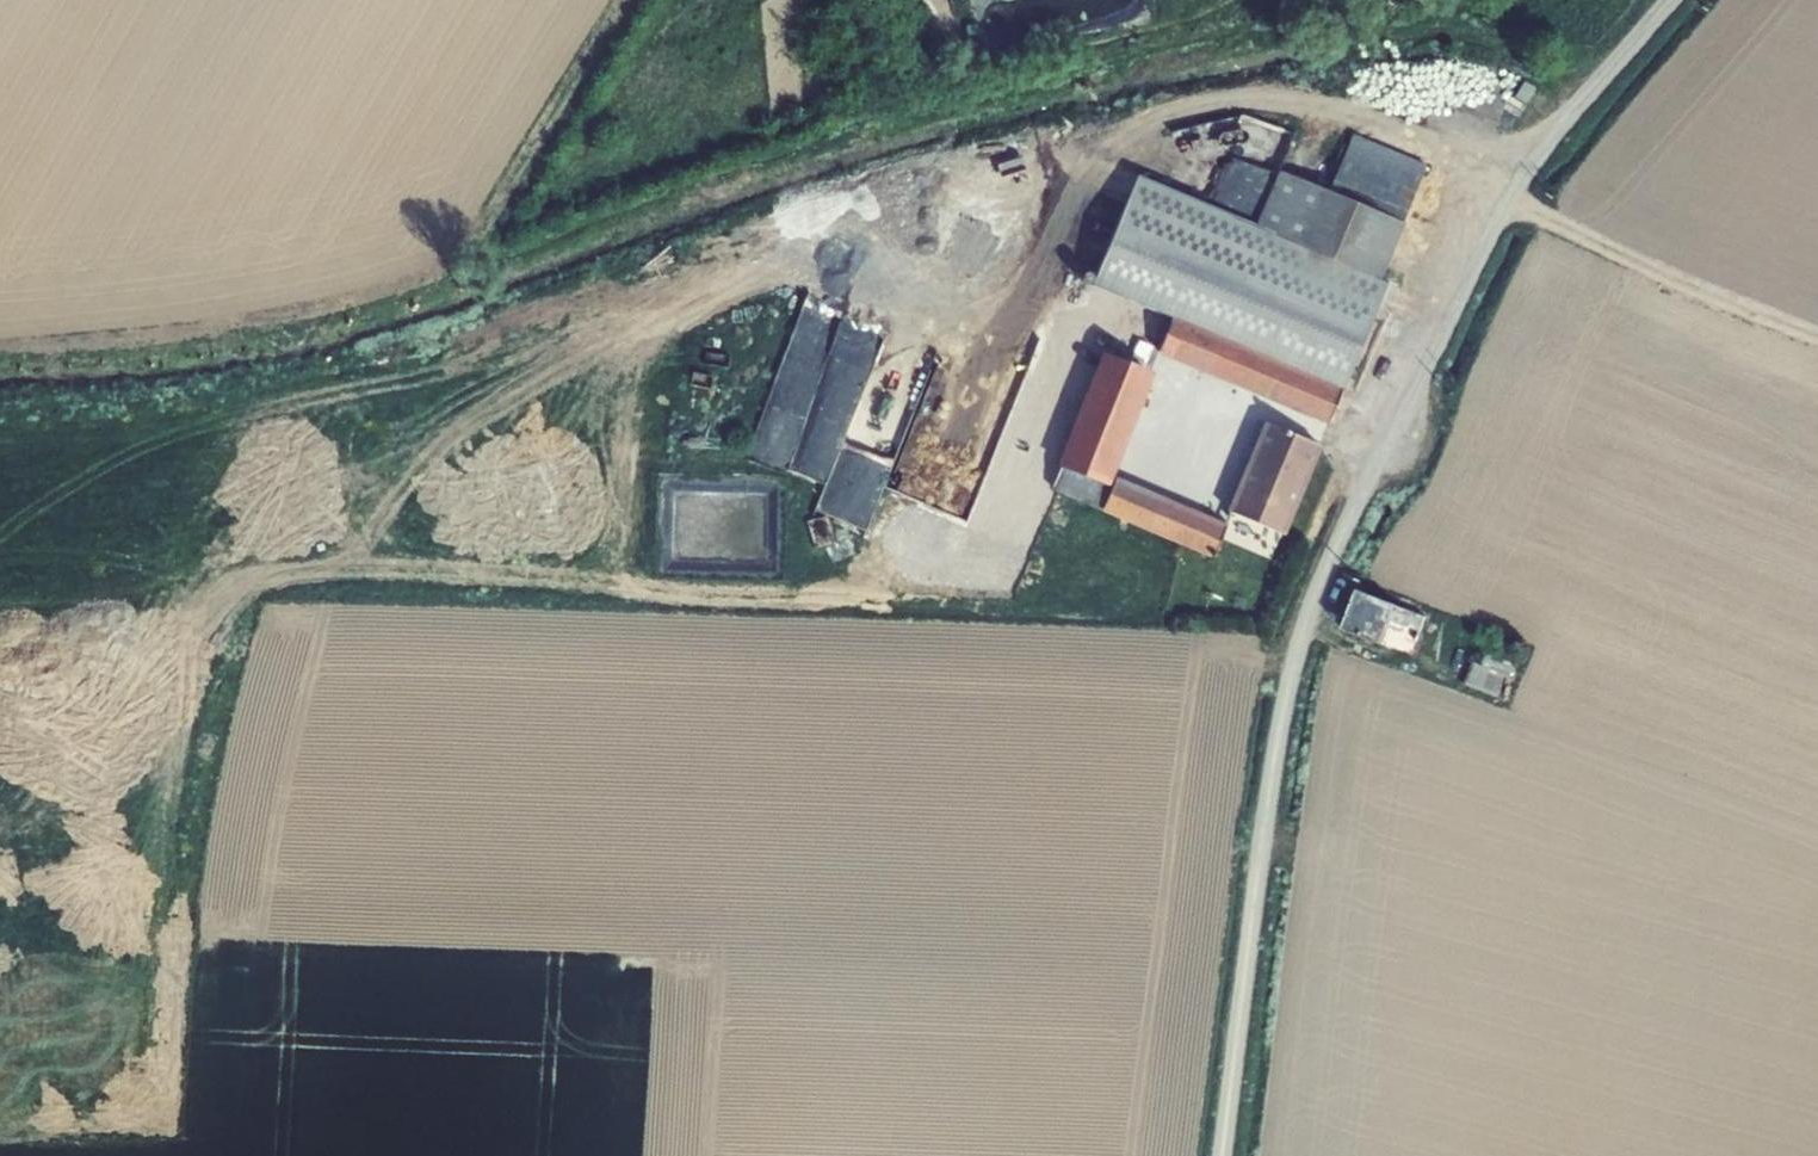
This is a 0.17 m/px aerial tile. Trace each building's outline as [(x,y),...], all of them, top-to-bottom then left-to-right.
[(1526,81),(1514,95),(1524,102),(1537,87),(1526,81)] [(1289,159),(1290,124),(1245,122),(1243,157),(1289,159)] [(1272,228),(1391,284),(1444,174),(1371,139),(1344,196),(1298,174),(1272,228)] [(1142,297),(1348,395),(1399,288),(1391,284),(1272,228),(1155,172),(1104,279),(1142,297)] [(992,460),(1050,487),(1142,297),(1064,307),(992,460)] [(1142,297),(1050,487),(1134,527),(1208,562),(1222,530),(1107,476),(1142,401),(1160,409),(1184,357),(1333,429),(1348,395),(1142,297)] [(874,527),(890,472),(835,456),(840,437),(850,440),(878,350),(838,338),(825,381),(840,385),(828,425),(823,423),(816,448),(800,444),(792,472),(828,483),(820,510),(874,527)] [(1321,453),(1270,428),(1231,513),(1282,537),(1321,453)] [(1425,633),(1360,610),(1347,649),(1412,672),(1425,633)] [(1499,709),(1505,692),(1468,679),(1462,696),(1499,709)]
